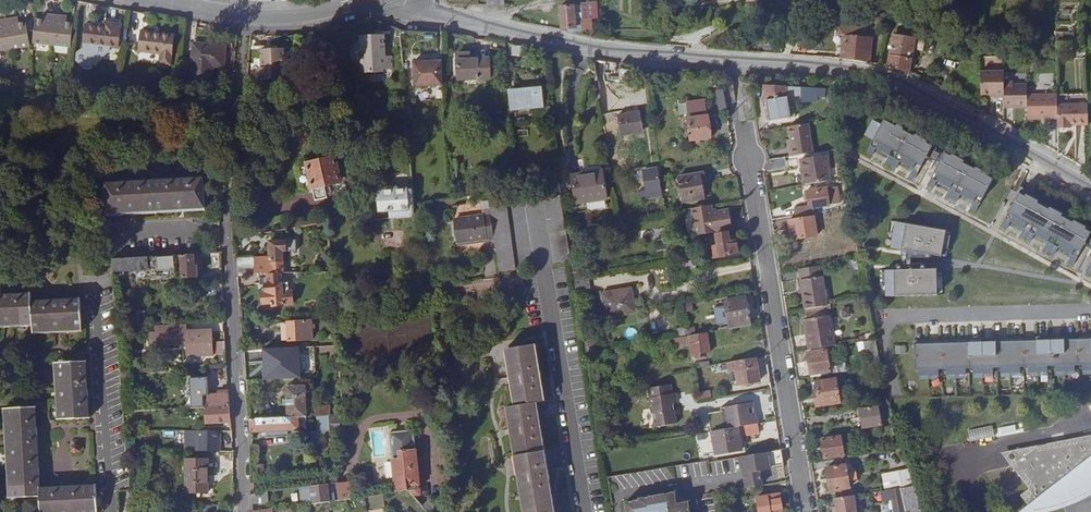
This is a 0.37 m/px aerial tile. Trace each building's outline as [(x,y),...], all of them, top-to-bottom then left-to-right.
[(568,31),(574,31),(584,30),(584,29),(594,28),(593,18),(582,19),(582,17),(576,17),(574,4),(560,6),(562,27),(567,26),(568,31)] [(72,48),(74,23),(68,22),(64,22),(64,15),(56,14),(48,13),(47,20),(43,19),(36,18),(33,42),(53,46),(72,48)] [(0,27),(0,52),(12,50),(31,47),(26,22),(20,23),(15,24),(14,17),(6,18),(0,19),(0,23),(1,27),(0,27)] [(85,43),(111,46),(118,47),(121,24),(105,22),(104,26),(87,24),(85,43)] [(849,36),(845,58),(869,62),(871,39),(864,38),(865,28),(839,24),(837,34),(849,36)] [(170,66),(174,36),(143,32),(140,52),(161,55),(160,64),(170,66)] [(394,55),(388,55),(385,56),(385,52),(388,49),(387,33),(364,34),(365,71),(386,69),(386,67),(394,67),(394,55)] [(849,36),(837,34),(834,57),(845,58),(849,36)] [(888,65),(909,72),(912,53),(918,54),(919,48),(914,47),(915,37),(893,34),(888,65)] [(91,66),(111,46),(85,43),(85,46),(79,51),(78,59),(82,65),(91,66)] [(195,43),(192,81),(213,82),(214,66),(224,67),(225,46),(195,43)] [(268,51),(268,49),(266,49),(262,49),(263,67),(260,67),(261,79),(285,78),(289,74),(289,72),(289,69),(285,66),(285,59),(284,48),(278,48),(278,51),(268,51)] [(524,52),(510,49),(511,69),(525,68),(524,52)] [(458,79),(491,78),(491,59),(470,59),(470,54),(458,54),(458,79)] [(444,89),(443,65),(414,65),(415,90),(444,89)] [(606,69),(594,67),(597,82),(608,81),(606,69)] [(994,96),(1003,96),(1003,81),(1003,70),(980,71),(980,94),(994,94),(994,96)] [(1012,81),(1003,81),(1003,96),(1003,107),(1027,107),(1027,94),(1027,84),(1012,84),(1012,81)] [(801,87),(777,86),(770,86),(771,99),(765,100),(769,120),(795,115),(793,105),(791,106),(791,102),(788,103),(786,92),(790,91),(801,92),(801,87)] [(509,90),(511,110),(536,107),(536,103),(544,103),(543,92),(538,93),(537,88),(509,90)] [(719,111),(726,110),(723,89),(716,90),(719,111)] [(825,97),(826,89),(817,89),(818,93),(821,94),(821,96),(825,97)] [(1048,118),(1058,118),(1057,104),(1057,94),(1027,94),(1027,107),(1027,118),(1041,118),(1045,116),(1048,116),(1048,118)] [(691,139),(711,137),(706,99),(687,101),(691,139)] [(685,101),(678,103),(681,114),(688,112),(685,101)] [(1088,103),(1057,104),(1058,118),(1058,128),(1070,128),(1070,124),(1088,124),(1088,103)] [(643,130),(639,110),(617,114),(621,134),(643,130)] [(228,122),(229,112),(218,111),(218,121),(228,122)] [(881,125),(873,120),(864,135),(873,140),(866,152),(872,155),(875,148),(889,156),(885,163),(896,168),(900,162),(912,168),(909,175),(914,178),(918,171),(925,159),(932,146),(911,134),(912,132),(906,129),(905,131),(883,120),(881,125)] [(808,123),(788,126),(790,138),(793,154),(813,152),(808,123)] [(227,136),(228,126),(220,125),(219,135),(227,136)] [(932,146),(925,159),(934,164),(936,160),(930,157),(933,152),(939,154),(941,151),(932,146)] [(933,152),(930,157),(936,160),(939,154),(933,152)] [(965,164),(944,153),(927,185),(932,188),(936,181),(949,189),(946,196),(956,201),(960,195),(973,202),(970,209),(975,212),(993,179),(971,168),(973,164),(967,161),(965,164)] [(801,158),(805,184),(820,181),(829,179),(825,154),(801,158)] [(785,156),(768,158),(768,160),(768,162),(766,169),(787,167),(785,156)] [(335,158),(308,164),(316,200),(328,197),(325,184),(341,181),(335,158)] [(607,198),(604,168),(572,172),(576,202),(607,198)] [(658,169),(650,169),(653,191),(661,189),(658,169)] [(701,173),(678,176),(682,201),(705,197),(701,173)] [(108,210),(204,204),(203,177),(106,184),(108,210)] [(381,210),(409,206),(405,184),(378,189),(381,210)] [(797,207),(798,216),(812,214),(812,207),(837,204),(834,187),(831,187),(831,189),(828,190),(827,188),(806,191),(808,205),(797,207)] [(1018,193),(1001,225),(1006,228),(1010,222),(1023,229),(1019,236),(1031,241),(1034,235),(1047,242),(1043,248),(1054,254),(1058,248),(1071,255),(1068,261),(1073,264),(1084,245),(1090,232),(1069,221),(1071,217),(1065,214),(1063,217),(1045,208),(1047,204),(1041,201),(1040,205),(1018,193)] [(495,235),(491,208),(490,200),(481,202),(484,215),(455,220),(459,243),(487,239),(487,237),(495,235)] [(452,206),(455,220),(484,215),(481,202),(452,206)] [(204,211),(204,204),(108,210),(108,216),(204,211)] [(712,204),(693,207),(696,234),(716,231),(715,223),(719,223),(719,221),(732,219),(730,209),(713,211),(712,204)] [(495,235),(500,272),(517,270),(507,206),(491,208),(495,235)] [(381,225),(379,213),(370,214),(370,211),(358,211),(358,214),(354,214),(355,227),(381,225)] [(815,216),(788,220),(790,230),(793,229),(794,238),(818,235),(815,216)] [(715,223),(716,231),(733,228),(732,219),(719,221),(719,223),(715,223)] [(890,247),(911,251),(911,252),(920,254),(920,253),(941,257),(946,231),(895,222),(890,247)] [(715,256),(739,253),(737,239),(730,241),(728,232),(716,234),(719,245),(714,245),(715,256)] [(281,273),(285,273),(284,250),(287,250),(298,250),(297,239),(287,240),(271,241),(272,258),(253,259),(253,256),(238,257),(239,265),(253,265),(254,273),(267,273),(281,273)] [(195,266),(194,253),(176,254),(176,259),(182,259),(183,277),(177,277),(177,283),(198,282),(197,266),(195,266)] [(113,257),(114,271),(148,269),(148,274),(156,274),(155,261),(148,262),(148,256),(113,257)] [(573,271),(588,268),(586,258),(572,260),(572,262),(573,271)] [(239,265),(239,274),(254,273),(253,265),(239,265)] [(820,265),(799,269),(805,308),(823,305),(821,295),(825,295),(824,285),(822,285),(820,265)] [(573,271),(577,293),(592,291),(588,268),(573,271)] [(885,270),(885,296),(937,295),(936,269),(915,269),(915,268),(906,269),(906,270),(885,270)] [(282,286),(281,273),(267,273),(268,284),(264,284),(265,291),(261,291),(262,301),(263,302),(263,309),(274,308),(273,305),(283,305),(283,303),(291,302),(290,297),(293,297),(292,286),(282,286)] [(622,291),(622,288),(603,291),(606,315),(636,310),(632,290),(622,291)] [(81,298),(33,301),(33,293),(0,295),(0,324),(34,321),(34,330),(84,326),(81,298)] [(726,302),(730,328),(751,325),(746,295),(741,295),(741,297),(732,298),(733,301),(726,302)] [(821,310),(806,312),(807,319),(823,316),(821,310)] [(808,337),(810,349),(836,345),(830,315),(823,316),(807,319),(811,337),(808,337)] [(305,340),(304,321),(287,322),(288,341),(305,340)] [(187,323),(157,325),(157,332),(151,332),(152,345),(188,343),(189,354),(212,353),(211,330),(188,330),(187,323)] [(583,332),(587,353),(595,351),(592,331),(583,332)] [(689,336),(674,338),(676,348),(690,346),(693,359),(701,357),(700,352),(710,352),(707,333),(689,336)] [(913,340),(913,344),(1090,339),(1090,335),(913,340)] [(913,344),(914,370),(918,370),(918,376),(938,375),(938,369),(945,369),(945,375),(965,374),(965,368),(972,368),(972,374),(992,374),(992,368),(1000,367),(1000,373),(1020,373),(1020,367),(1027,367),(1027,373),(1047,372),(1047,366),(1054,366),(1054,372),(1074,371),(1074,365),(1082,365),(1082,371),(1090,371),(1090,339),(913,344)] [(218,357),(226,356),(225,341),(217,341),(218,357)] [(537,401),(546,400),(537,345),(509,349),(518,405),(509,406),(527,511),(556,511),(537,401)] [(299,347),(265,349),(266,378),(301,376),(299,347)] [(807,352),(811,373),(829,370),(825,350),(807,352)] [(760,380),(756,357),(735,361),(739,384),(760,380)] [(87,359),(58,360),(62,417),(90,416),(87,359)] [(231,405),(230,390),(215,391),(216,394),(204,394),(203,377),(185,378),(187,407),(205,406),(231,405)] [(840,402),(836,378),(815,381),(817,393),(813,393),(815,406),(840,402)] [(677,423),(673,403),(671,394),(669,394),(667,384),(650,387),(652,396),(649,397),(650,405),(654,404),(655,413),(651,413),(654,427),(677,423)] [(287,417),(299,416),(311,416),(310,413),(307,413),(306,386),(287,386),(287,417)] [(709,389),(698,391),(700,399),(711,397),(709,389)] [(36,401),(7,402),(10,499),(40,499),(41,511),(98,511),(96,486),(39,491),(36,401)] [(754,401),(723,407),(727,428),(738,426),(750,424),(758,422),(754,401)] [(206,423),(232,421),(231,405),(205,406),(206,423)] [(878,407),(878,406),(859,408),(862,427),(881,424),(878,407)] [(329,415),(330,415),(329,407),(315,407),(316,416),(329,415)] [(329,415),(317,416),(318,430),(312,430),(313,445),(324,444),(323,437),(330,437),(330,431),(329,415)] [(344,419),(344,415),(330,415),(329,415),(330,431),(339,431),(339,427),(340,427),(339,419),(344,419)] [(249,419),(250,431),(300,429),(307,429),(306,416),(299,416),(287,417),(249,419)] [(758,422),(750,424),(751,432),(768,429),(766,421),(758,422)] [(727,428),(713,430),(716,452),(741,448),(738,426),(727,428)] [(186,449),(221,449),(222,430),(186,429),(186,449)] [(991,429),(967,433),(969,443),(993,439),(991,429)] [(330,437),(331,440),(340,439),(339,431),(330,431),(330,437)] [(1036,444),(1010,464),(1023,491),(1019,495),(1027,504),(1031,510),(1040,508),(1046,507),(1054,505),(1061,503),(1068,500),(1076,497),(1085,492),(1090,488),(1090,433),(1036,444)] [(824,457),(844,454),(841,436),(821,439),(824,457)] [(127,449),(137,449),(136,438),(126,438),(127,449)] [(381,495),(409,491),(409,489),(420,488),(416,451),(422,451),(421,441),(398,443),(400,459),(392,460),(394,480),(380,482),(381,495)] [(81,444),(76,442),(73,444),(73,453),(77,455),(80,452),(81,444)] [(1004,451),(1010,464),(1036,444),(1004,451)] [(782,449),(767,451),(770,465),(785,464),(782,449)] [(764,452),(742,456),(744,472),(759,470),(767,469),(764,452)] [(197,497),(213,497),(214,474),(209,474),(208,459),(187,458),(186,491),(197,491),(197,497)] [(826,467),(829,490),(849,487),(848,481),(855,480),(853,471),(847,472),(846,464),(826,467)] [(892,488),(905,486),(912,485),(910,469),(890,472),(891,484),(892,488)] [(759,470),(744,472),(747,486),(762,484),(759,470)] [(891,484),(890,472),(883,472),(884,485),(891,484)] [(339,500),(353,498),(350,481),(337,483),(339,496),(339,500)] [(312,490),(313,503),(333,501),(332,496),(331,484),(301,487),(301,491),(312,490)] [(905,486),(909,497),(918,495),(915,485),(912,485),(905,486)] [(1085,492),(1076,497),(1068,500),(1061,503),(1054,505),(1046,507),(1040,508),(1031,510),(1027,504),(1017,511),(1049,511),(1053,511),(1065,507),(1082,499),(1087,497),(1090,494),(1090,488),(1085,492)] [(882,490),(884,500),(889,499),(892,499),(894,506),(895,511),(906,511),(902,490),(891,491),(891,489),(882,490)] [(252,492),(252,503),(269,502),(268,490),(252,492)] [(781,492),(758,496),(760,511),(784,511),(781,492)] [(625,503),(626,511),(690,511),(689,504),(685,504),(676,499),(675,494),(639,499),(639,501),(625,503)] [(855,494),(835,497),(836,506),(837,511),(835,511),(857,511),(855,494)] [(909,497),(912,508),(922,506),(918,495),(909,497)] [(432,509),(437,505),(429,496),(420,503),(423,506),(428,511),(429,511),(432,509)] [(716,501),(717,508),(728,506),(727,499),(716,501)] [(423,506),(420,503),(417,500),(413,503),(419,510),(423,506)]
